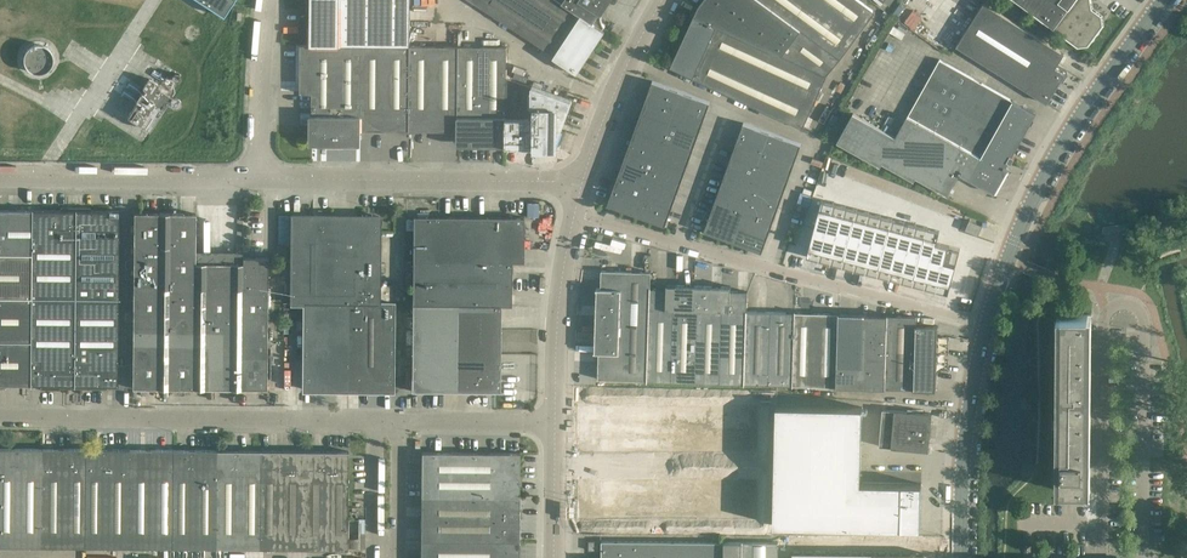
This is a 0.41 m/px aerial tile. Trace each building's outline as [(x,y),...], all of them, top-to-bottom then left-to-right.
[(222,18),(233,0),(192,0),(222,18)] [(410,47),(410,0),(313,0),(313,45),(301,45),(300,93),(312,94),(312,144),(359,144),(359,131),(409,131),(460,131),(460,145),(535,146),(535,148),(554,148),(561,130),(563,131),(566,121),(564,121),(571,101),(507,78),(508,48),(410,47)] [(577,69),(604,26),(602,21),(601,15),(602,10),(604,5),(607,0),(470,0),(577,69)] [(670,66),(693,77),(692,78),(802,128),(826,76),(840,58),(875,12),(858,0),(705,0),(699,8),(696,15),(694,15),(670,66)] [(1078,46),(1090,45),(1104,26),(1101,16),(1092,10),(1089,0),(1015,0),(1078,46)] [(983,3),(980,7),(956,46),(1047,103),(1065,74),(1064,68),(1057,64),(1064,54),(983,3)] [(54,65),(55,59),(54,53),(51,48),(46,44),(41,42),(35,42),(29,44),(25,48),(22,53),(21,59),(22,65),(25,70),(29,74),(35,76),(41,76),(46,74),(51,70),(54,65)] [(940,59),(901,127),(896,137),(853,113),(837,142),(880,166),(882,163),(914,181),(916,177),(947,195),(961,171),(994,190),(1012,157),(1030,125),(1036,114),(940,59)] [(133,120),(154,133),(176,98),(161,89),(162,85),(155,82),(133,120)] [(709,103),(652,82),(607,205),(665,226),(709,103)] [(864,111),(860,117),(885,132),(889,125),(864,111)] [(800,144),(743,123),(704,231),(761,252),(800,144)] [(822,200),(807,256),(948,293),(960,248),(937,242),(940,231),(822,200)] [(2,210),(0,210),(0,385),(117,386),(119,211),(2,210)] [(197,214),(134,213),(132,389),(266,390),(268,259),(243,259),(243,265),(196,265),(197,214)] [(280,215),(280,227),(290,227),(290,216),(280,215)] [(290,216),(290,304),(303,304),(303,389),(392,390),(393,302),(378,302),(379,216),(290,216)] [(413,217),(412,305),(411,391),(467,391),(500,392),(500,306),(511,306),(511,262),(523,263),(524,218),(413,217)] [(966,230),(978,236),(982,226),(970,221),(966,230)] [(594,350),(594,353),(598,353),(598,361),(598,379),(647,381),(696,382),(745,384),(792,385),(836,387),(839,387),(854,387),(885,388),(915,389),(936,390),(937,339),(937,336),(937,332),(937,327),(937,326),(917,326),(917,317),(887,316),(878,315),(857,315),(850,315),(847,315),(845,314),(839,314),(799,313),(795,313),(786,313),(765,312),(757,312),(747,312),(747,292),(731,292),(731,287),(712,287),(699,286),(667,285),(667,289),(657,289),(650,289),(651,273),(645,273),(631,272),(601,271),(600,289),(596,289),(596,307),(594,350)] [(1092,316),(1092,315),(1056,314),(1056,315),(1057,315),(1056,489),(1055,489),(1055,490),(1090,490),(1086,489),(1086,472),(1088,472),(1089,465),(1088,457),(1086,457),(1087,316),(1092,316)] [(861,483),(862,407),(776,405),(774,525),(920,529),(921,484),(861,483)] [(754,409),(578,409),(578,450),(753,450),(754,409)] [(932,415),(883,410),(880,446),(929,450),(932,415)] [(303,549),(347,550),(347,548),(347,519),(347,451),(128,450),(0,449),(0,547),(303,549)] [(421,557),(519,557),(520,453),(421,452),(421,540),(421,557)] [(578,483),(578,517),(753,517),(753,483),(578,483)] [(366,519),(347,519),(347,548),(365,548),(366,519)] [(589,550),(599,550),(599,541),(589,541),(589,550)] [(778,543),(773,543),(724,542),(601,541),(601,557),(778,557),(778,543)]
